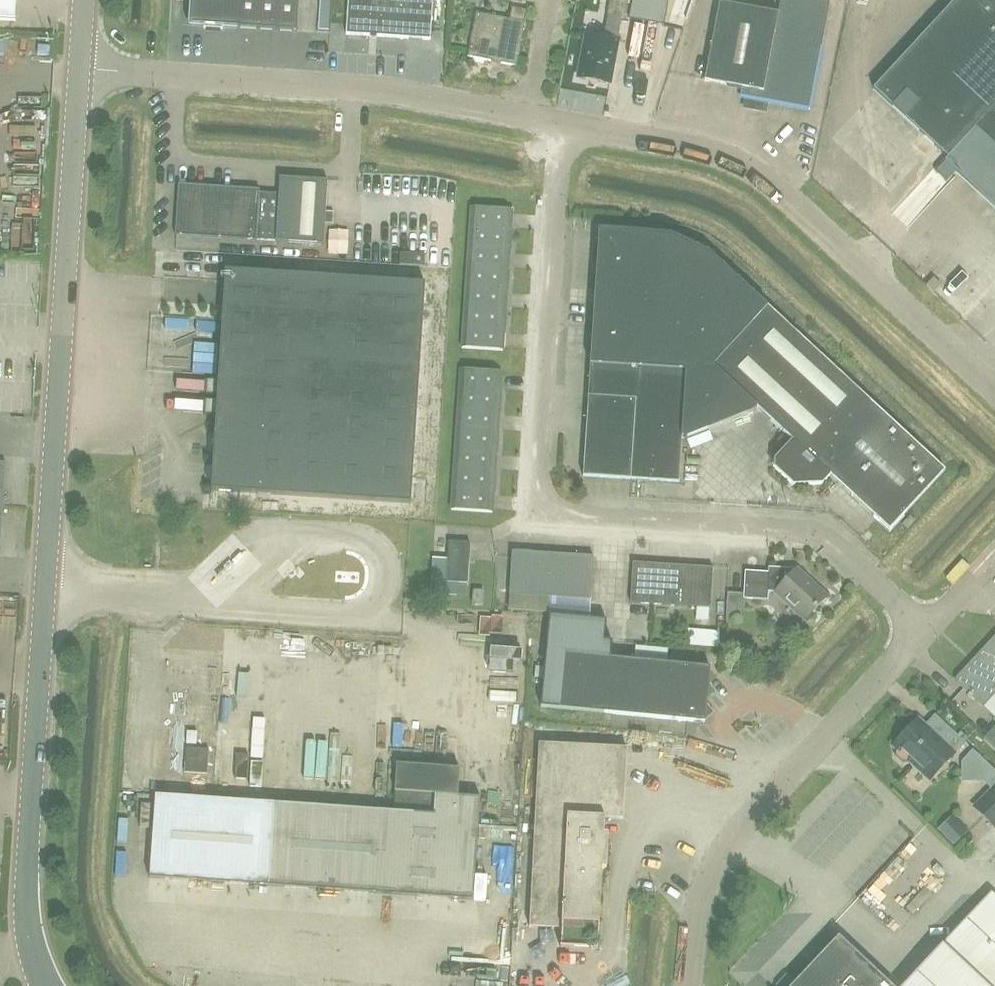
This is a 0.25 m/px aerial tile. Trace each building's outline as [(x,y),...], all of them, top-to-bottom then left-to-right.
[(298,0),(189,0),(188,23),(296,30),(298,0)] [(433,0),(348,0),(346,33),(431,38),(433,0)] [(607,16),(608,16),(604,38),(586,35),(578,78),(610,84),(621,19),(664,26),(669,0),(610,0),(607,16)] [(830,2),(830,0),(781,0),(779,12),(764,91),(749,88),(748,98),(755,99),(754,102),(755,111),(762,112),(766,104),(767,101),(810,110),(831,2),(830,2)] [(874,87),(948,155),(943,161),(994,208),(994,0),(954,0),(874,87)] [(764,91),(779,12),(720,1),(705,80),(749,88),(764,91)] [(524,21),(526,10),(511,7),(509,18),(476,12),(467,56),(516,65),(525,22),(524,21)] [(334,223),(334,211),(326,210),(328,180),(280,177),(279,193),(277,240),(324,243),(325,223),(334,223)] [(257,239),(260,192),(260,188),(179,183),(175,234),(257,239)] [(277,240),(279,193),(260,192),(257,239),(277,240)] [(471,206),(468,253),(509,256),(512,209),(471,206)] [(590,364),(584,475),(679,481),(682,437),(687,438),(753,412),(757,407),(792,439),(774,458),(774,466),(793,484),(823,483),(830,474),(890,530),(946,469),(768,305),(710,253),(668,234),(598,229),(590,364)] [(429,255),(402,253),(400,266),(427,267),(429,255)] [(505,303),(509,256),(468,253),(465,300),(505,303)] [(410,503),(418,395),(425,283),(225,269),(219,360),(206,359),(205,373),(218,374),(218,380),(205,379),(204,393),(217,394),(216,400),(204,399),(203,413),(216,413),(210,489),(410,503)] [(938,294),(944,288),(938,283),(933,288),(938,294)] [(502,349),(505,303),(465,300),(461,347),(502,349)] [(460,368),(458,396),(499,399),(501,371),(460,368)] [(457,425),(497,427),(499,399),(458,396),(457,425)] [(495,455),(497,427),(457,425),(455,453),(495,455)] [(453,481),(494,483),(495,455),(455,453),(453,481)] [(492,512),(494,483),(453,481),(451,509),(492,512)] [(470,542),(450,541),(447,582),(468,583),(470,542)] [(591,599),(593,555),(512,550),(509,594),(591,599)] [(711,606),(714,567),(633,562),(631,602),(711,606)] [(768,571),(762,571),(745,570),(744,593),(728,591),(727,603),(736,603),(737,597),(744,597),(769,599),(769,591),(775,591),(805,619),(827,595),(798,567),(795,570),(792,568),(769,567),(768,571)] [(482,604),(483,589),(473,589),(472,603),(482,604)] [(550,615),(541,706),(558,708),(603,712),(697,721),(705,722),(706,703),(710,667),(611,657),(612,641),(604,640),(606,620),(550,615)] [(720,640),(721,623),(687,622),(686,639),(720,640)] [(994,691),(994,636),(955,679),(982,705),(994,691)] [(988,709),(978,719),(994,735),(994,715),(988,709)] [(936,744),(914,724),(893,746),(897,749),(895,751),(896,757),(903,764),(909,764),(911,762),(930,780),(964,743),(950,730),(936,744)] [(539,742),(534,847),(608,850),(609,833),(604,833),(605,816),(623,817),(627,747),(539,742)] [(497,745),(499,797),(513,797),(512,745),(497,745)] [(973,751),(963,762),(964,780),(984,779),(993,770),(994,772),(994,771),(973,751)] [(481,796),(458,795),(460,768),(392,763),(389,810),(154,794),(149,877),(255,884),(252,932),(265,933),(265,935),(327,939),(330,899),(348,900),(349,891),(474,899),(481,796)] [(977,808),(994,824),(994,788),(977,808)] [(607,868),(608,850),(534,847),(530,926),(561,928),(561,946),(598,948),(602,868),(607,868)] [(991,893),(903,985),(994,985),(994,897),(991,893)] [(838,937),(792,985),(891,985),(838,937)]
